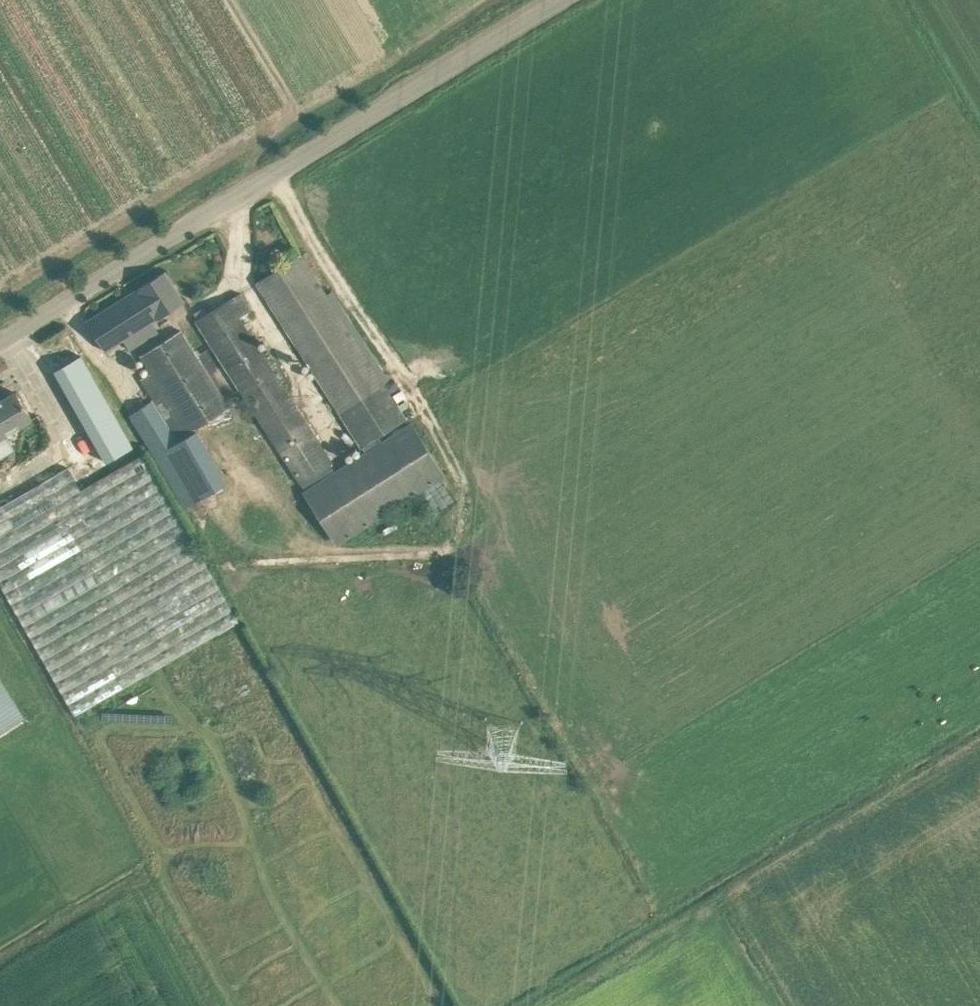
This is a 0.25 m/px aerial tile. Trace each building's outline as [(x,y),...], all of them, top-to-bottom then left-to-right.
[(257,281),(363,447),(379,436),(416,412),(393,377),(383,371),(332,292),(327,295),(301,254),(257,281)] [(138,288),(86,321),(97,338),(105,351),(123,339),(129,349),(143,340),(154,333),(148,323),(152,321),(157,318),(167,312),(184,301),(165,270),(138,287),(138,288)] [(239,316),(251,309),(240,292),(196,319),(300,482),(330,463),(332,462),(239,316)] [(141,378),(163,413),(139,428),(155,454),(185,506),(226,482),(194,427),(226,408),(206,373),(179,330),(141,355),(151,371),(141,378)] [(80,361),(55,376),(106,464),(131,450),(80,361)] [(30,419),(16,394),(5,400),(4,399),(0,402),(0,458),(15,449),(6,433),(30,419)] [(300,482),(299,483),(304,491),(338,544),(445,475),(411,421),(382,440),(379,436),(363,447),(365,451),(335,471),(330,463),(300,482)] [(0,506),(0,583),(75,714),(239,621),(140,447),(83,480),(74,463),(0,506)] [(26,722),(0,680),(0,738),(26,722)]
